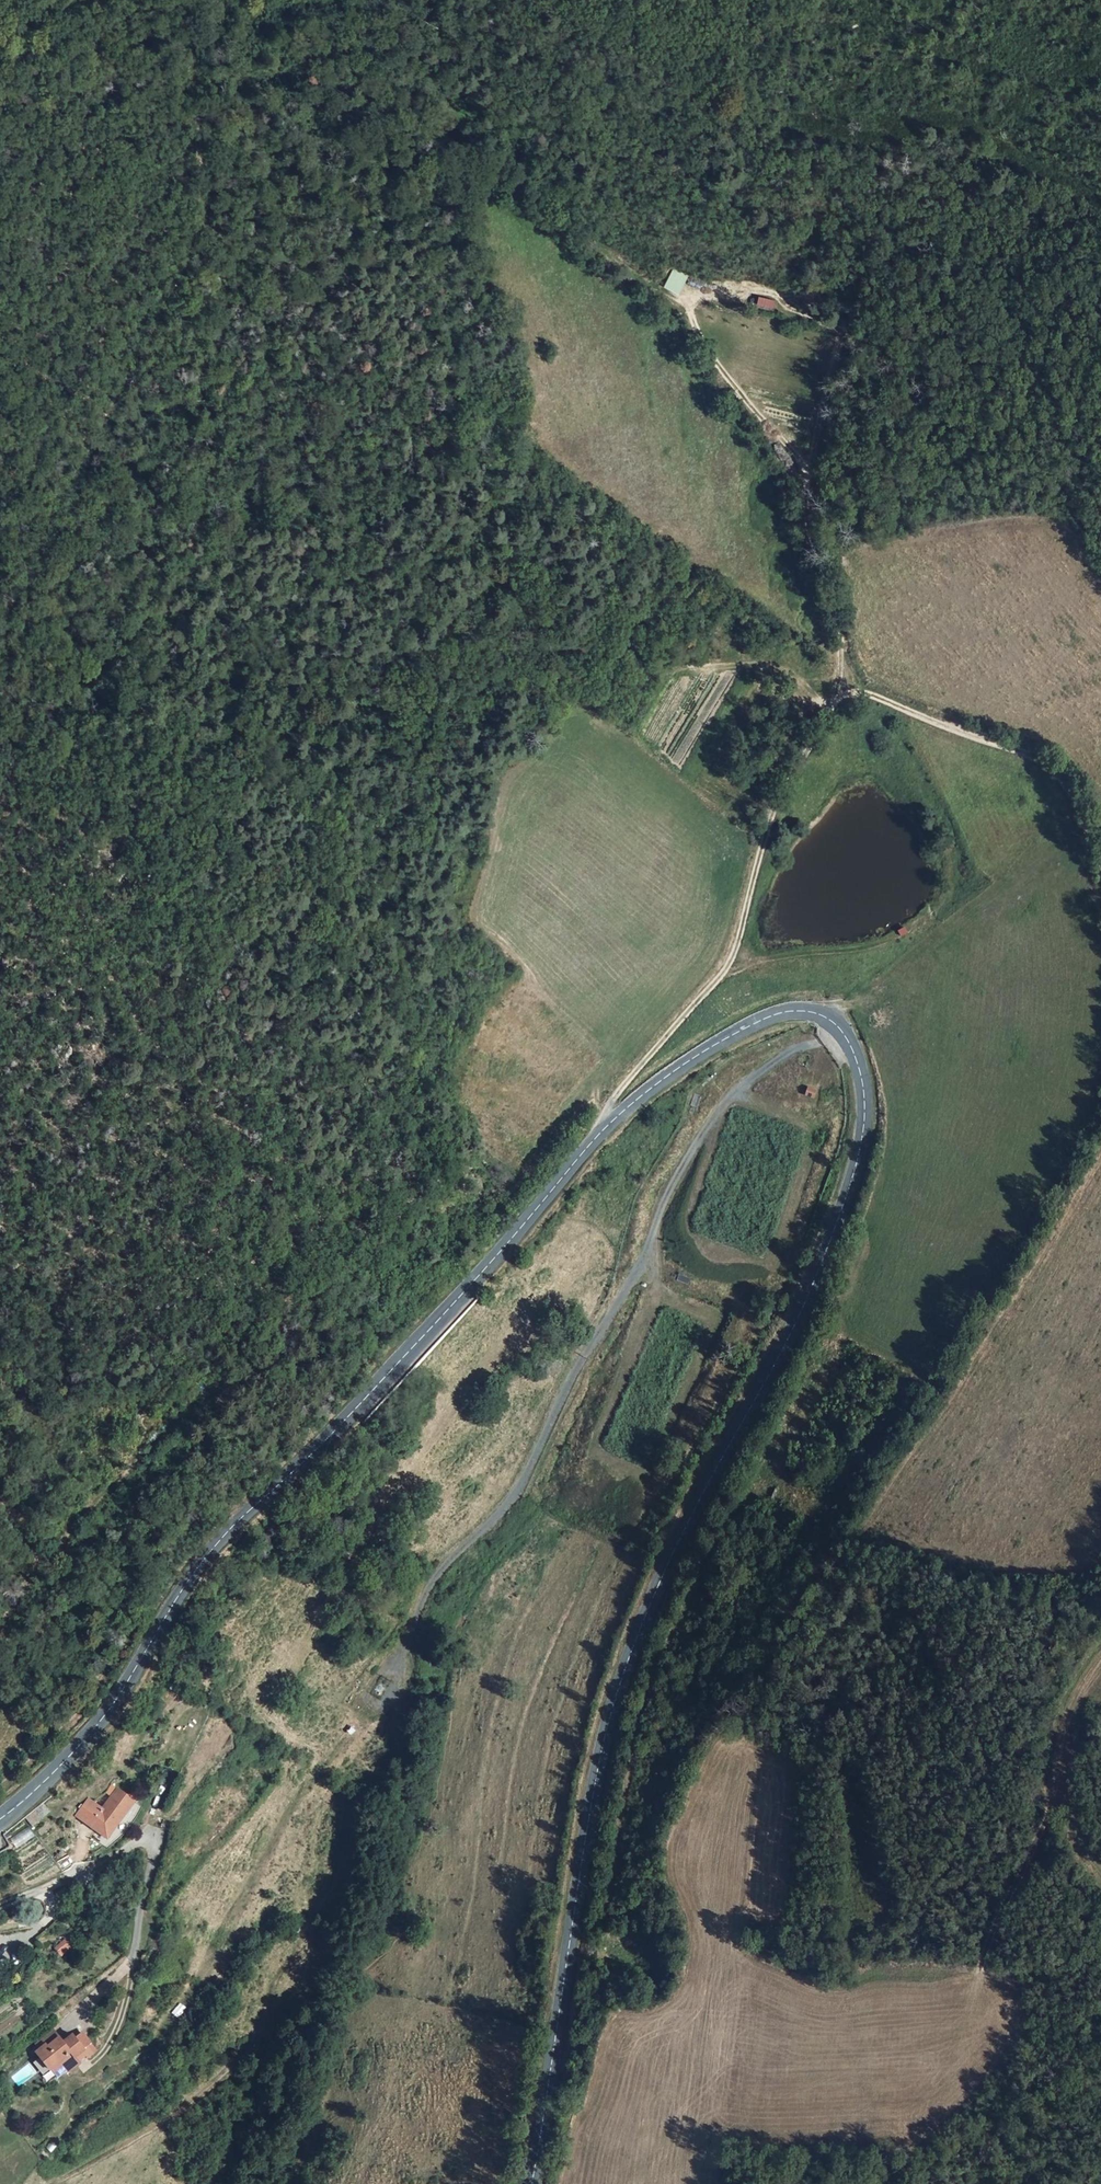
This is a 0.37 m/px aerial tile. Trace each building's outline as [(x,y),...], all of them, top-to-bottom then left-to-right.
[(220,182),(212,144),(210,144),(208,145),(216,182),(218,182),(220,182)] [(674,270),(665,287),(678,294),(687,277),(674,270)] [(774,302),(759,298),(758,307),(772,310),(774,302)] [(43,1687),(35,1697),(40,1700),(45,1700),(48,1695),(48,1691),(43,1687)] [(88,1802),(76,1817),(106,1840),(134,1805),(112,1787),(104,1797),(110,1801),(101,1812),(88,1802)] [(58,1956),(74,1946),(68,1937),(52,1946),(58,1956)] [(50,2033),(32,2046),(36,2051),(41,2047),(43,2049),(50,2044),(59,2045),(50,2033)] [(80,2036),(73,2042),(81,2052),(87,2046),(80,2036)] [(36,2051),(32,2054),(46,2073),(55,2065),(62,2074),(66,2072),(68,2075),(74,2070),(76,2064),(72,2059),(81,2052),(73,2042),(69,2037),(59,2045),(50,2044),(43,2049),(41,2047),(36,2051)] [(55,2065),(46,2073),(53,2082),(62,2074),(55,2065)]
